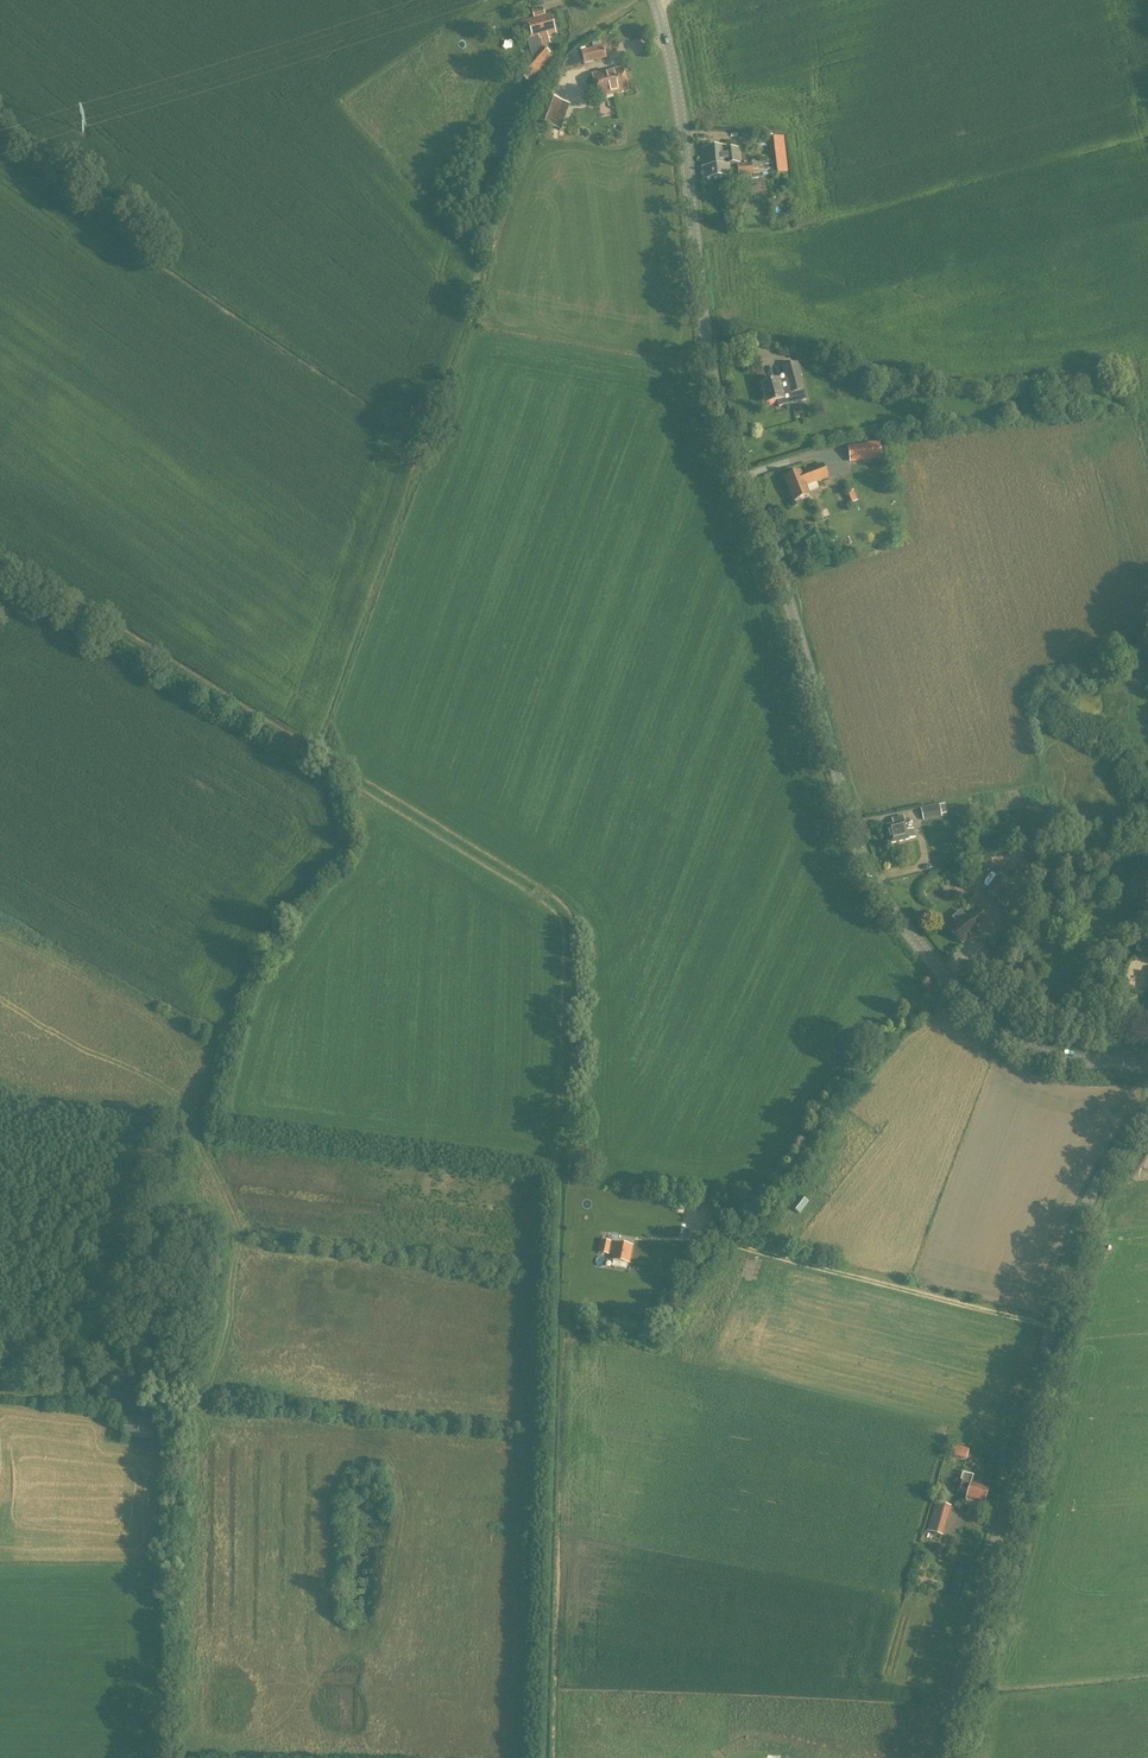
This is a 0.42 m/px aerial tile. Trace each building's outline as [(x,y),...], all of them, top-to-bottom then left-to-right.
[(498,34),(509,31),(503,13),(492,16),(498,34)] [(539,39),(556,34),(550,14),(522,22),(523,28),(527,27),(529,34),(525,36),(527,43),(534,41),(538,53),(519,74),(527,81),(551,55),(542,47),(539,39)] [(584,64),(607,59),(603,46),(581,51),(584,64)] [(597,98),(628,91),(624,69),(592,76),(597,98)] [(561,131),(570,106),(545,97),(536,122),(561,131)] [(729,165),(740,163),(738,148),(726,150),(725,146),(702,149),(704,167),(702,167),(703,180),(730,176),(729,165)] [(754,174),(763,173),(772,172),(771,161),(752,162),(752,163),(737,165),(738,176),(754,175),(754,174)] [(793,403),(790,394),(804,391),(797,362),(782,367),(785,381),(779,382),(778,381),(761,385),(766,404),(777,401),(779,407),(793,403)] [(863,440),(879,436),(875,425),(860,430),(863,440)] [(879,443),(863,444),(866,462),(881,460),(879,443)] [(805,486),(827,478),(823,464),(784,478),(793,502),(809,496),(805,486)] [(848,503),(856,501),(854,490),(845,492),(848,503)] [(945,805),(939,806),(939,805),(920,808),(923,821),(942,818),(941,815),(946,814),(945,805)] [(891,844),(908,840),(908,839),(915,837),(913,829),(906,831),(902,816),(891,819),(893,825),(887,827),(891,844)] [(1129,852),(1137,851),(1137,843),(1128,844),(1129,852)] [(1057,879),(1061,856),(1048,854),(1045,877),(1057,879)] [(973,861),(974,872),(993,870),(992,859),(973,861)] [(997,877),(986,892),(998,900),(1013,879),(1000,870),(996,876),(997,877)] [(1026,894),(1033,884),(1026,879),(1019,889),(1026,894)] [(1010,911),(1021,895),(1009,886),(997,902),(1010,911)] [(979,911),(969,919),(968,919),(965,916),(950,928),(963,944),(968,939),(975,935),(975,933),(978,931),(975,927),(985,918),(979,911)] [(791,1208),(800,1214),(810,1202),(801,1195),(791,1208)] [(612,1240),(629,1244),(631,1237),(614,1233),(612,1240)] [(600,1253),(608,1254),(610,1242),(602,1241),(600,1253)] [(611,1260),(629,1263),(632,1246),(615,1243),(611,1260)] [(968,1496),(967,1499),(984,1504),(988,1489),(979,1487),(980,1481),(973,1479),(974,1475),(962,1472),(956,1493),(960,1494),(968,1496)] [(949,1507),(936,1503),(932,1517),(945,1521),(949,1507)]
